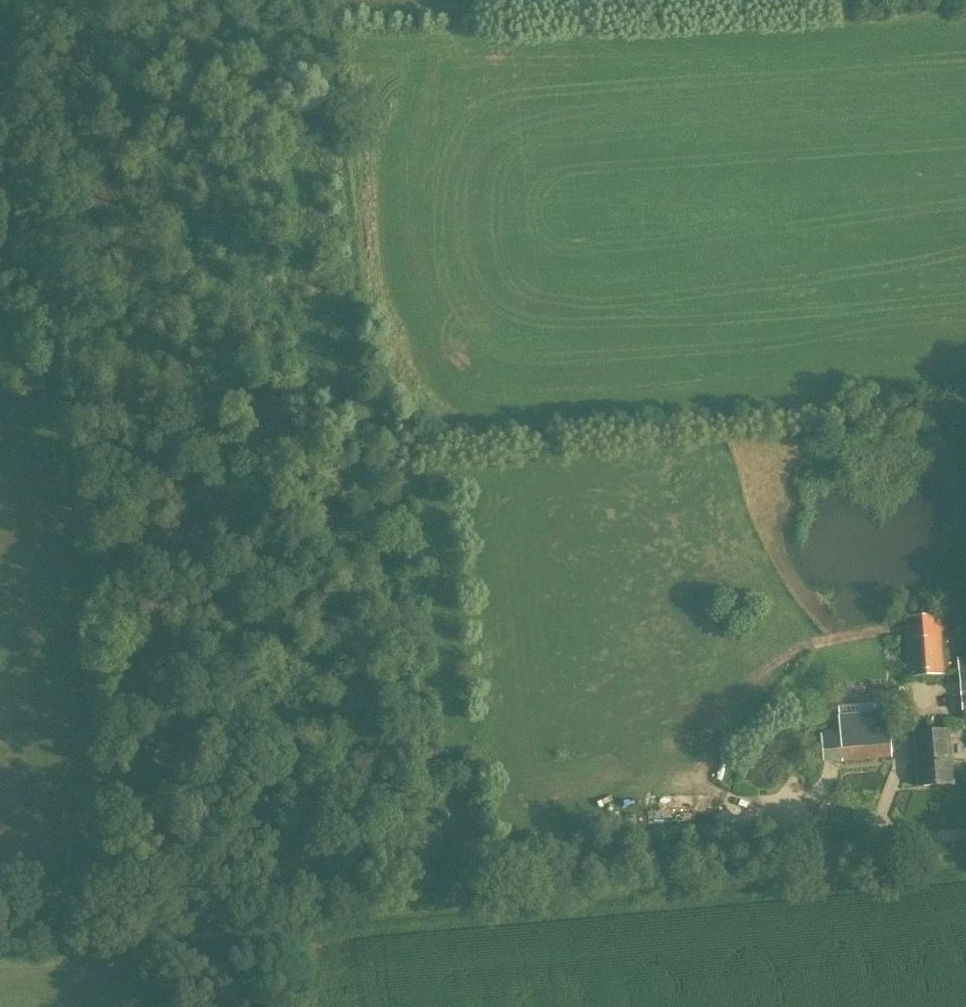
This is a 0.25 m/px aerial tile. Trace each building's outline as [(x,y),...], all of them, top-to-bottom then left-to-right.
[(907,677),(942,675),(940,633),(904,636),(907,677)] [(965,731),(965,670),(958,671),(963,731),(965,731)] [(842,764),(890,759),(887,712),(877,713),(877,719),(839,722),(842,764)] [(918,787),(951,785),(947,732),(913,735),(918,787)]
